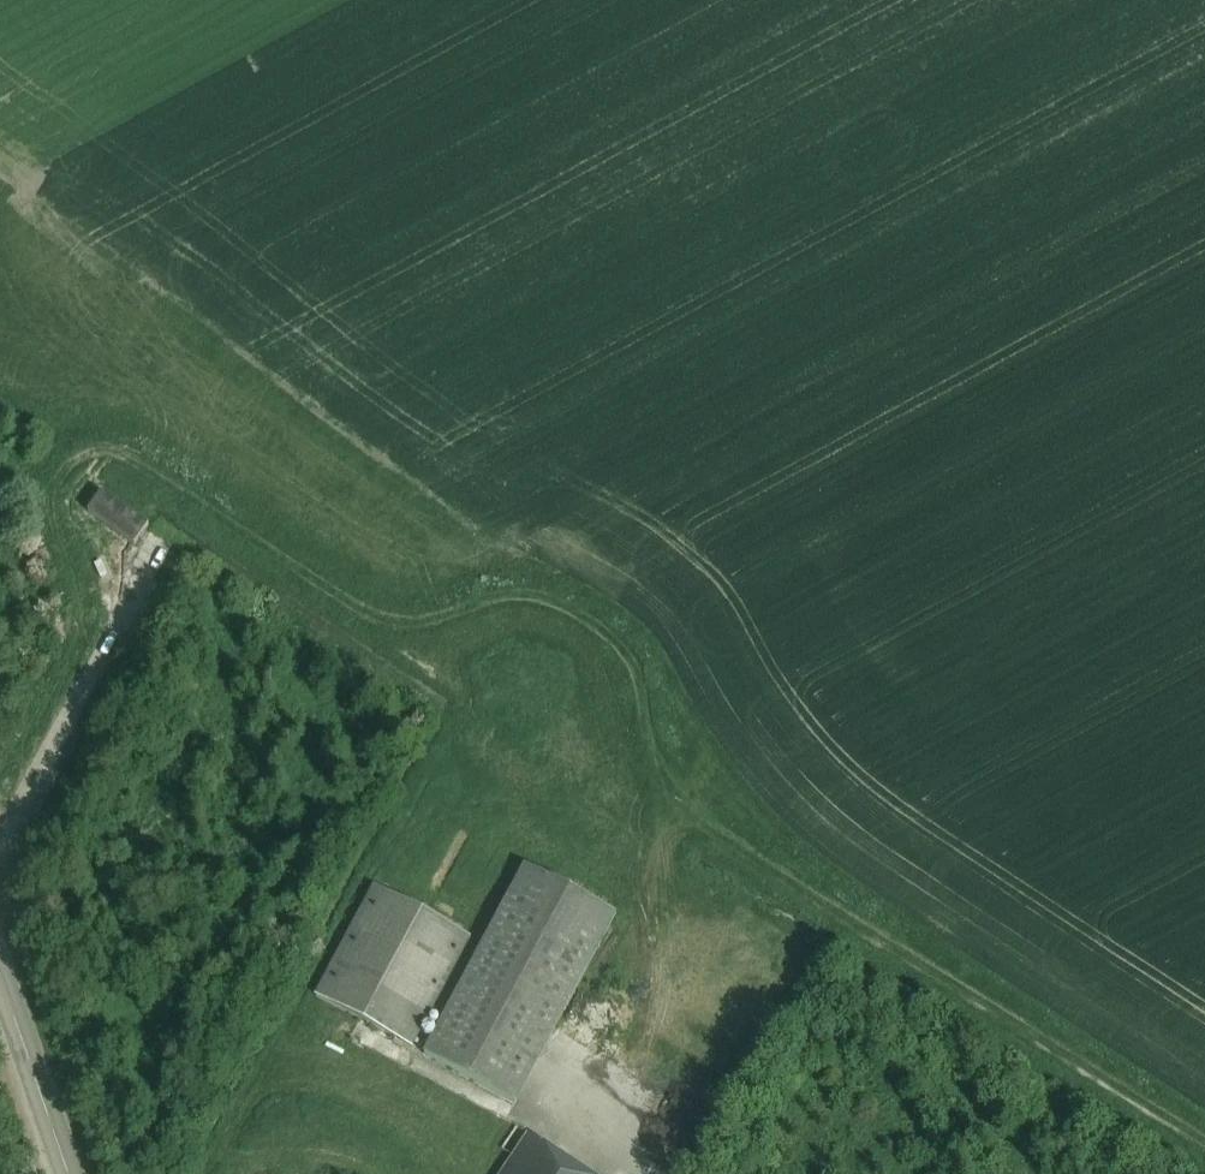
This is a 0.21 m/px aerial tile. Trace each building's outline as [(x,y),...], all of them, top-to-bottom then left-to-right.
[(137,544),(151,525),(105,491),(91,511),(137,544)] [(516,1102),(617,915),(526,865),(425,1052),(516,1102)] [(413,1047),(472,937),(376,886),(318,996),(413,1047)] [(519,1129),(505,1149),(517,1158),(506,1173),(588,1173),(519,1129)]
